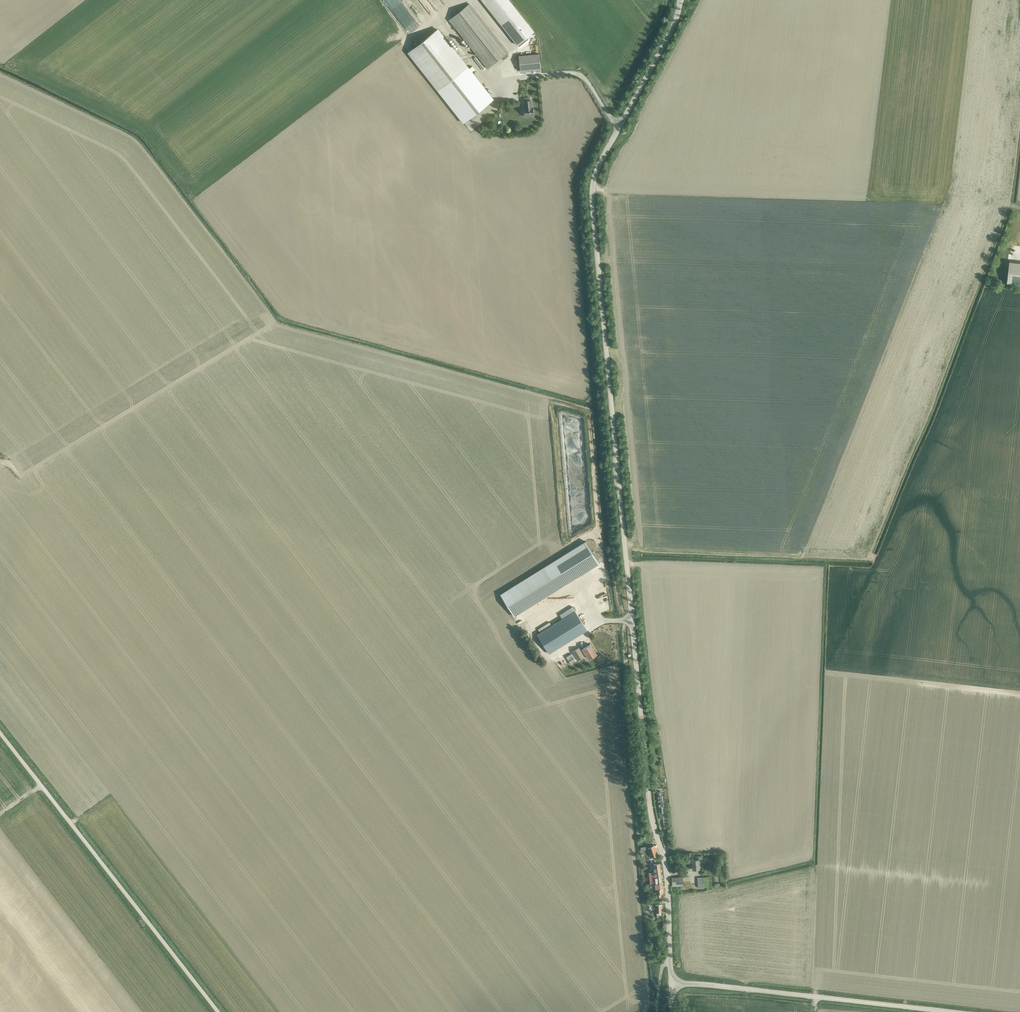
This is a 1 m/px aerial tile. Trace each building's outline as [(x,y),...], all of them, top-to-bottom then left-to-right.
[(417,0),(411,0),(406,4),(413,12),(421,4),(417,0)] [(518,45),(534,32),(509,0),(482,0),(518,45)] [(449,20),(488,68),(508,52),(470,3),(449,20)] [(409,52),(408,52),(438,90),(464,123),(493,100),(472,73),(475,70),(472,66),(469,69),(467,67),(437,29),(409,52)] [(519,56),(521,71),(541,69),(539,54),(519,56)] [(525,97),(525,101),(524,101),(525,108),(524,108),(525,116),(534,115),(533,107),(532,107),(531,96),(525,97)] [(1009,263),(1007,281),(1019,283),(1019,264),(1009,263)] [(600,563),(586,541),(500,594),(514,616),(600,563)] [(561,616),(585,602),(579,592),(565,600),(568,604),(566,606),(567,608),(559,613),(561,616)] [(599,597),(594,600),(599,611),(605,608),(599,597)] [(537,635),(549,654),(587,630),(575,611),(537,635)] [(589,659),(597,655),(590,644),(582,649),(583,649),(581,650),(579,647),(571,652),(577,661),(586,655),(589,659)] [(576,661),(572,654),(566,657),(571,664),(576,661)] [(660,819),(666,818),(665,811),(664,812),(662,795),(657,796),(660,819)] [(657,855),(654,846),(654,845),(648,847),(651,857),(657,855)] [(699,860),(700,860),(703,860),(702,857),(696,857),(696,860),(692,860),(693,870),(700,870),(699,860)] [(652,884),(655,884),(662,883),(659,864),(654,865),(655,874),(651,875),(652,884)] [(683,876),(671,877),(672,887),(684,886),(683,876)] [(697,878),(698,888),(707,888),(707,877),(697,878)] [(655,884),(655,889),(657,889),(658,897),(661,897),(660,894),(662,893),(662,888),(663,888),(662,883),(655,884)]
